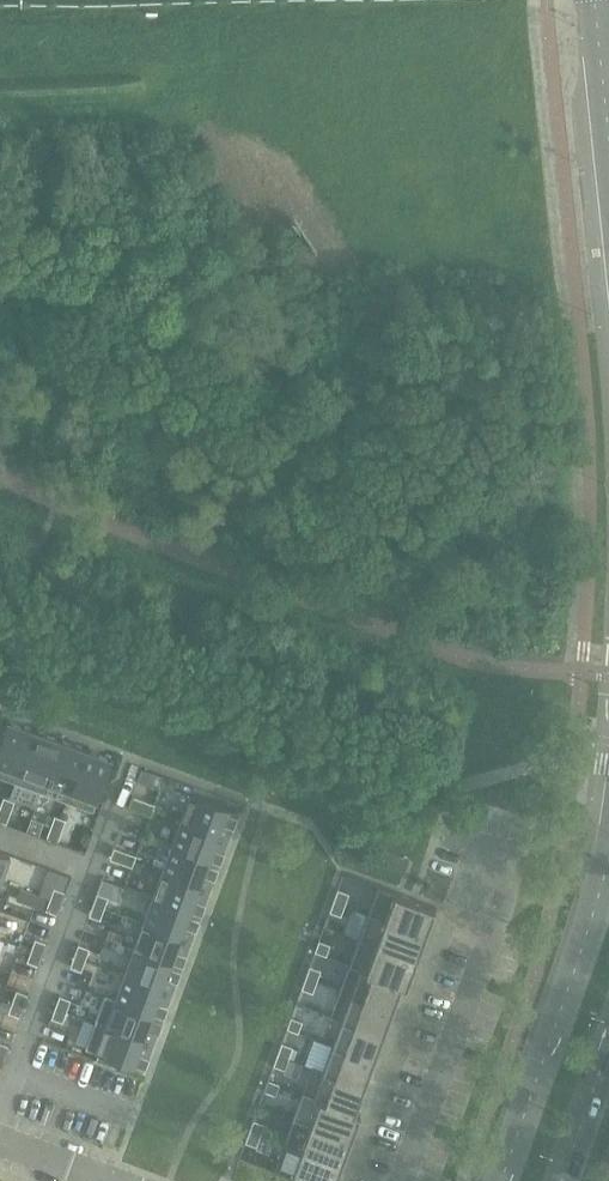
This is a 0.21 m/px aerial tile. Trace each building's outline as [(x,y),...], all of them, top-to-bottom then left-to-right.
[(34,730),(8,721),(0,741),(0,776),(15,782),(34,730)] [(41,791),(60,740),(34,730),(15,782),(41,791)] [(67,801),(86,749),(60,740),(41,791),(67,801)] [(93,810),(112,759),(86,749),(67,801),(93,810)] [(191,793),(182,819),(228,836),(237,810),(191,793)] [(140,811),(144,800),(133,796),(129,807),(140,811)] [(15,801),(3,797),(0,806),(0,808),(11,812),(15,801)] [(155,804),(144,800),(140,811),(151,815),(155,804)] [(11,812),(0,808),(0,821),(6,823),(11,812)] [(62,831),(66,819),(55,815),(51,827),(62,831)] [(218,862),(228,836),(182,819),(172,845),(218,862)] [(58,842),(62,831),(51,827),(46,838),(58,842)] [(209,888),(218,862),(172,845),(163,871),(209,888)] [(121,862),(125,851),(114,847),(110,858),(121,862)] [(10,855),(10,854),(0,850),(0,880),(10,855)] [(136,855),(125,851),(121,862),(132,867),(136,855)] [(199,914),(209,888),(163,871),(153,897),(199,914)] [(378,886),(368,913),(425,934),(435,907),(378,886)] [(61,903),(65,891),(54,887),(50,899),(61,903)] [(21,888),(17,899),(46,910),(50,899),(21,888)] [(338,889),(334,900),(345,904),(349,893),(338,889)] [(97,893),(93,904),(104,908),(108,897),(97,893)] [(190,940),(199,914),(153,897),(144,923),(190,940)] [(57,914),(61,903),(50,899),(46,910),(57,914)] [(341,915),(345,904),(334,900),(330,911),(341,915)] [(100,919),(104,908),(93,904),(89,915),(100,919)] [(416,959),(425,934),(368,913),(359,938),(416,959)] [(181,966),(190,940),(144,923),(134,949),(181,966)] [(407,985),(416,959),(359,938),(349,964),(407,985)] [(42,954),(46,943),(35,939),(31,950),(42,954)] [(315,951),(326,955),(331,944),(319,940),(315,951)] [(78,944),(75,954),(85,958),(89,948),(78,944)] [(172,990),(181,966),(134,949),(125,973),(172,990)] [(38,965),(42,954),(31,950),(27,961),(38,965)] [(81,968),(85,958),(75,954),(71,964),(81,968)] [(406,986),(407,985),(349,964),(340,990),(392,1009),(401,984),(406,986)] [(310,966),(306,977),(317,981),(321,970),(310,966)] [(162,1017),(172,990),(125,973),(116,999),(105,995),(105,996),(162,1017)] [(313,993),(317,981),(306,977),(302,988),(313,993)] [(23,1005),(28,994),(16,990),(12,1001),(23,1005)] [(382,1034),(392,1009),(340,990),(331,1015),(382,1034)] [(60,995),(56,1006),(67,1010),(71,999),(60,995)] [(153,1042),(162,1017),(105,996),(96,1021),(153,1042)] [(19,1016),(23,1005),(12,1001),(8,1012),(19,1016)] [(63,1022),(67,1010),(56,1006),(52,1017),(63,1022)] [(373,1060),(382,1034),(331,1015),(330,1016),(341,1020),(332,1045),(373,1060)] [(287,1028),(298,1032),(302,1021),(291,1017),(287,1028)] [(143,1069),(153,1042),(96,1021),(86,1048),(99,1053),(96,1059),(111,1065),(114,1058),(143,1069)] [(9,1045),(0,1042),(0,1055),(5,1057),(9,1045)] [(282,1043),(278,1054),(289,1058),(293,1047),(282,1043)] [(364,1086),(373,1060),(332,1045),(323,1069),(312,1065),(312,1067),(364,1086)] [(285,1070),(289,1058),(278,1054),(273,1066),(285,1070)] [(355,1110),(364,1086),(312,1067),(302,1092),(360,1113),(360,1112),(355,1110)] [(264,1091),(276,1095),(280,1084),(268,1080),(264,1091)] [(350,1139),(360,1113),(302,1092),(293,1118),(350,1139)] [(341,1164),(350,1139),(293,1118),(284,1143),(341,1164)] [(253,1120),(249,1131),(261,1135),(265,1124),(253,1120)] [(257,1146),(261,1135),(249,1131),(245,1142),(257,1146)] [(341,1164),(284,1143),(274,1170),(304,1180),(335,1180),(341,1164)]
